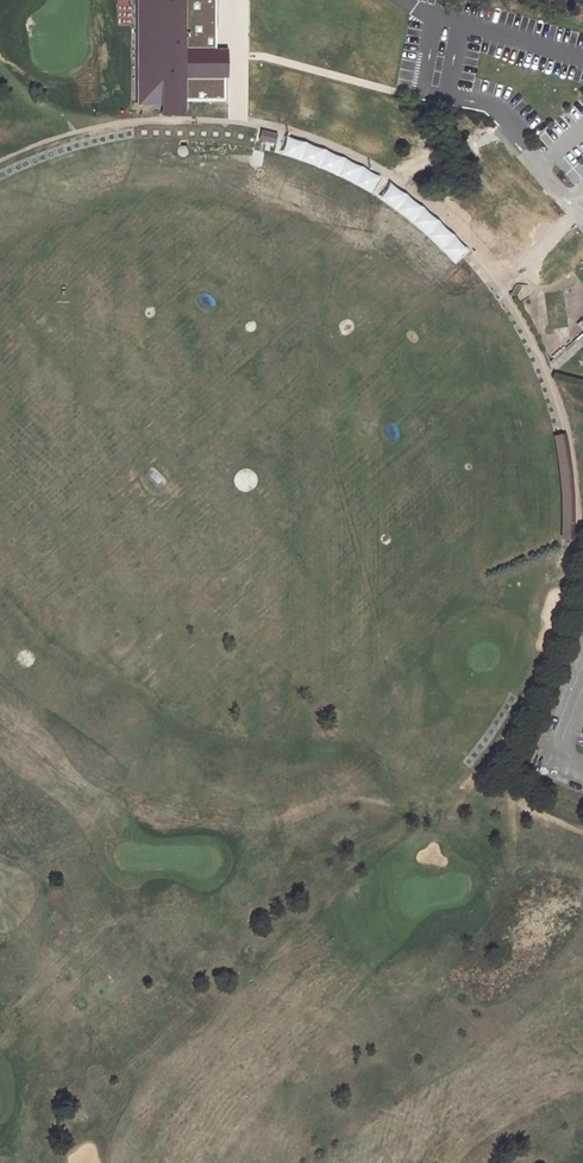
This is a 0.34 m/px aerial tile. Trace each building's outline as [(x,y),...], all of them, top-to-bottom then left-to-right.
[(136,107),(160,107),(161,116),(185,116),(186,101),(223,101),(222,80),(227,80),(227,50),(214,49),(214,0),(136,0),(136,107)] [(557,433),(562,539),(571,539),(567,433),(557,433)]
